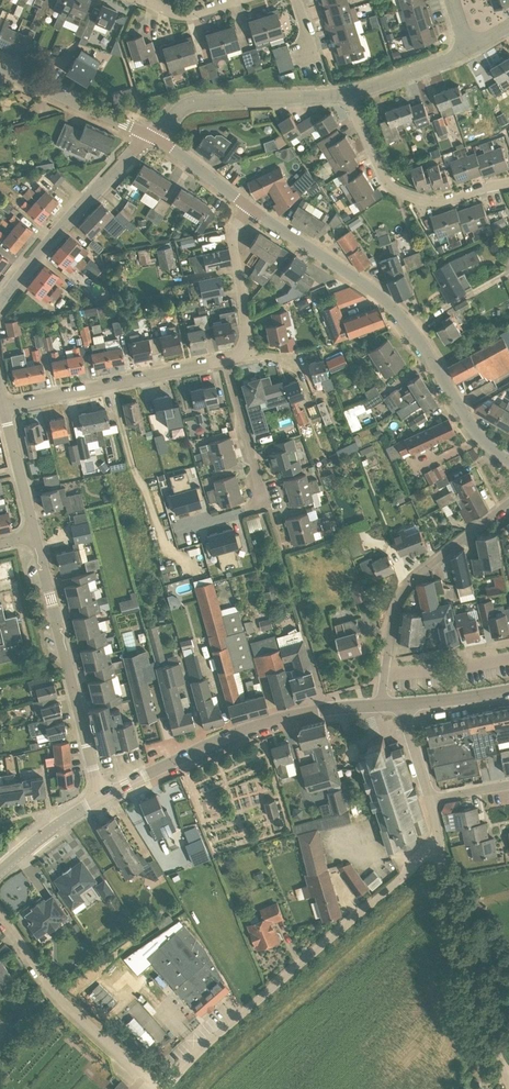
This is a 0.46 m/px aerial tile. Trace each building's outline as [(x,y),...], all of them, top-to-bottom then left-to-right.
[(45,10),(49,0),(35,0),(33,4),(39,7),(32,22),(39,25),(42,18),(46,10),(45,10)] [(45,10),(46,10),(52,13),(54,9),(60,11),(56,21),(54,25),(55,27),(61,30),(63,24),(64,23),(70,9),(73,0),(49,0),(45,10)] [(70,9),(76,12),(72,22),(79,25),(75,34),(81,37),(85,27),(90,17),(92,13),(85,10),(90,0),(73,0),(70,9)] [(347,0),(331,0),(320,3),(320,4),(323,3),(324,8),(321,8),(324,16),(349,8),(347,0)] [(402,9),(425,1),(425,0),(399,0),(402,9)] [(495,9),(508,5),(508,0),(493,0),(495,9)] [(363,14),(375,11),(372,1),(361,4),(363,14)] [(429,5),(429,6),(427,6),(425,1),(402,9),(396,11),(399,22),(406,20),(406,21),(432,13),(429,5)] [(90,17),(85,27),(81,37),(88,40),(93,28),(105,33),(108,27),(109,28),(117,10),(103,4),(100,10),(94,7),(92,13),(90,17)] [(355,6),(349,8),(324,16),(328,29),(331,28),(353,22),(359,20),(355,6)] [(278,18),(279,18),(280,17),(277,9),(270,11),(271,15),(263,18),(268,36),(282,31),(278,18)] [(410,34),(436,26),(436,25),(433,26),(431,21),(434,21),(432,13),(406,21),(410,34)] [(378,21),(376,16),(376,15),(369,17),(371,23),(378,21)] [(388,26),(385,15),(380,17),(383,28),(388,26)] [(126,20),(127,17),(123,16),(116,19),(115,21),(124,25),(126,20)] [(268,36),(263,18),(254,20),(253,16),(246,19),(249,27),(251,27),(255,40),(268,36)] [(8,27),(10,23),(5,21),(0,31),(0,45),(2,46),(0,50),(8,53),(17,32),(8,27)] [(239,45),(235,31),(237,31),(235,22),(227,25),(229,28),(220,31),(226,50),(228,57),(242,53),(239,45)] [(357,34),(353,22),(331,28),(332,33),(329,34),(332,42),(334,41),(357,34)] [(31,23),(29,28),(36,31),(39,32),(41,27),(31,23)] [(435,34),(438,33),(436,26),(410,34),(414,47),(437,39),(435,34)] [(226,50),(220,31),(211,33),(210,30),(203,32),(206,41),(208,40),(213,54),(226,50)] [(34,33),(29,31),(27,36),(17,32),(8,53),(16,56),(17,53),(24,56),(30,44),(34,33)] [(334,41),(336,45),(333,46),(338,63),(364,55),(361,46),(357,34),(334,41)] [(152,41),(145,44),(142,35),(128,40),(133,59),(141,57),(144,65),(158,60),(152,41)] [(196,59),(192,45),(195,44),(192,36),(185,38),(186,42),(177,44),(183,63),(196,59)] [(183,63),(177,44),(168,47),(167,43),(160,46),(163,54),(165,53),(170,67),(183,63)] [(287,44),(273,49),(275,56),(290,52),(287,44)] [(52,52),(58,55),(61,49),(55,46),(52,52)] [(256,48),(249,50),(255,71),(263,69),(256,48)] [(86,85),(100,61),(81,49),(66,73),(86,85)] [(255,71),(249,50),(242,52),(246,66),(247,66),(249,73),(255,71)] [(399,50),(392,53),(394,60),(401,57),(399,50)] [(290,52),(275,56),(277,63),(292,59),(290,52)] [(292,59),(277,63),(280,72),(294,67),(295,69),(292,59)] [(214,61),(207,63),(211,78),(218,75),(214,61)] [(508,86),(508,73),(502,61),(491,68),(499,81),(489,86),(495,97),(505,91),(508,89),(507,87),(508,86)] [(207,63),(199,66),(203,80),(211,78),(207,63)] [(281,75),(282,80),(295,77),(293,71),(281,75)] [(176,89),(171,74),(164,77),(168,91),(176,89)] [(459,85),(447,89),(452,105),(459,102),(460,105),(465,103),(463,97),(459,85)] [(447,125),(451,123),(449,114),(455,112),(452,105),(447,89),(435,93),(443,116),(434,119),(440,135),(441,135),(442,139),(449,137),(447,133),(449,132),(447,125)] [(412,106),(411,104),(410,102),(398,107),(405,126),(413,124),(414,129),(431,123),(424,102),(412,106)] [(398,107),(392,109),(386,111),(389,119),(381,122),(388,142),(401,137),(398,129),(405,126),(398,107)] [(340,124),(339,123),(332,112),(316,122),(312,116),(304,121),(311,132),(318,127),(323,134),(329,131),(340,124)] [(504,112),(497,116),(502,126),(508,123),(508,121),(504,112)] [(311,132),(304,121),(297,125),(291,115),(279,123),(292,144),(311,132)] [(113,139),(115,135),(87,123),(83,131),(65,123),(60,135),(56,144),(84,157),(88,150),(99,155),(101,149),(108,152),(113,139)] [(346,135),(342,137),(337,130),(317,142),(328,160),(352,144),(346,135)] [(205,136),(197,148),(199,149),(198,151),(202,153),(203,152),(210,157),(215,150),(222,155),(221,157),(227,161),(230,163),(245,158),(235,151),(242,142),(234,136),(231,141),(222,134),(217,134),(215,137),(212,135),(209,135),(208,138),(205,136)] [(283,136),(275,140),(279,148),(287,144),(283,136)] [(352,157),(358,153),(352,144),(328,160),(339,176),(353,167),(357,165),(352,157)] [(492,150),(489,151),(497,172),(508,168),(508,166),(502,146),(492,150)] [(442,156),(439,148),(430,151),(433,159),(442,156)] [(497,172),(489,151),(485,153),(477,155),(476,152),(475,152),(477,156),(483,174),(484,177),(497,172)] [(477,156),(475,152),(463,157),(470,178),(483,174),(477,156)] [(416,157),(406,161),(407,165),(418,162),(416,157)] [(470,178),(463,157),(451,161),(458,182),(470,178)] [(37,165),(38,171),(54,169),(53,163),(37,165)] [(145,192),(148,186),(157,172),(144,164),(135,177),(141,181),(137,187),(145,192)] [(434,165),(442,186),(443,190),(452,187),(445,169),(441,171),(438,164),(434,165)] [(418,166),(425,187),(426,191),(435,188),(428,168),(428,169),(424,171),(422,165),(418,166)] [(434,165),(428,168),(435,188),(435,189),(442,186),(434,165)] [(418,166),(411,168),(419,189),(425,187),(418,166)] [(316,180),(308,169),(291,186),(281,167),(248,182),(255,199),(272,189),(280,201),(274,204),(281,214),(293,203),(300,196),(316,180)] [(347,195),(369,180),(363,171),(357,175),(353,167),(339,176),(343,183),(341,185),(347,195)] [(65,177),(57,170),(50,179),(58,186),(65,177)] [(166,201),(160,197),(163,192),(170,181),(157,172),(148,186),(145,192),(158,200),(153,208),(151,207),(145,216),(153,221),(166,201)] [(236,172),(235,173),(230,180),(235,184),(241,176),(236,172)] [(369,193),(375,189),(369,180),(347,195),(352,203),(355,201),(361,209),(363,208),(374,201),(369,193)] [(321,188),(317,182),(308,189),(312,195),(321,188)] [(48,192),(39,184),(35,189),(42,195),(37,200),(49,211),(58,201),(48,192)] [(26,191),(32,196),(35,192),(30,187),(29,188),(26,191)] [(195,196),(181,188),(174,199),(173,201),(187,209),(195,196)] [(26,191),(23,195),(28,200),(32,196),(26,191)] [(334,193),(330,195),(334,202),(338,199),(334,193)] [(195,196),(187,209),(200,218),(208,204),(195,196)] [(303,227),(316,207),(310,202),(310,201),(304,198),(300,205),(299,204),(294,212),(296,213),(291,220),(303,227)] [(0,201),(0,206),(9,214),(13,208),(2,199),(0,201)] [(37,200),(34,204),(32,206),(26,200),(21,205),(40,221),(49,211),(37,200)] [(120,211),(130,221),(134,216),(131,214),(136,206),(128,200),(124,207),(120,211)] [(166,201),(153,221),(158,224),(172,204),(166,201)] [(136,226),(130,221),(120,211),(115,216),(101,202),(90,214),(102,225),(110,233),(115,237),(123,228),(126,230),(128,228),(131,231),(136,226)] [(470,206),(477,227),(481,226),(491,223),(483,202),(470,206)] [(465,232),(473,229),(477,227),(470,206),(458,211),(464,229),(465,232)] [(326,221),(330,214),(324,210),(323,211),(316,207),(303,227),(315,235),(319,228),(321,229),(326,221)] [(460,239),(458,240),(455,232),(464,229),(458,211),(457,208),(444,212),(456,246),(462,243),(460,239)] [(342,215),(346,221),(351,217),(347,211),(342,215)] [(450,243),(448,244),(450,249),(456,246),(444,212),(431,216),(439,238),(447,235),(450,243)] [(11,230),(24,240),(32,230),(13,214),(10,218),(16,224),(11,230)] [(102,225),(90,214),(80,225),(91,236),(102,225)] [(340,215),(329,222),(333,228),(344,221),(343,220),(340,216),(340,215)] [(6,226),(9,223),(3,218),(0,221),(0,222),(6,226)] [(209,222),(203,219),(196,230),(201,233),(209,222)] [(355,220),(349,224),(353,230),(359,226),(355,220)] [(485,231),(487,235),(493,233),(490,223),(488,224),(481,226),(483,232),(485,231)] [(379,238),(389,234),(389,233),(390,233),(388,225),(376,229),(379,238)] [(10,231),(6,236),(0,230),(0,231),(0,239),(15,251),(24,240),(11,230),(10,231)] [(350,230),(349,231),(338,239),(360,270),(372,262),(365,251),(350,230)] [(290,252),(280,246),(259,232),(250,247),(263,255),(250,276),(263,286),(264,285),(290,252)] [(384,244),(388,242),(392,241),(389,234),(379,238),(379,239),(381,245),(384,244)] [(89,252),(70,236),(61,246),(73,256),(78,251),(85,256),(89,252)] [(181,240),(182,248),(190,246),(188,238),(181,240)] [(94,239),(89,244),(99,253),(104,248),(94,239)] [(445,250),(443,244),(436,247),(439,253),(445,250)] [(73,256),(61,246),(52,257),(71,273),(75,268),(68,263),(73,256)] [(172,246),(157,249),(160,266),(175,262),(172,246)] [(232,264),(230,255),(229,248),(191,256),(193,264),(195,273),(220,267),(232,264)] [(142,264),(151,263),(148,249),(140,251),(142,264)] [(446,291),(444,292),(449,301),(466,291),(458,278),(454,270),(460,267),(461,269),(481,260),(476,249),(446,264),(434,270),(446,291)] [(404,264),(402,265),(405,273),(408,272),(407,271),(427,263),(426,261),(422,250),(404,257),(406,263),(404,264)] [(8,260),(0,254),(0,271),(8,260)] [(302,271),(307,264),(294,255),(283,270),(284,271),(280,277),(292,285),(287,292),(291,300),(305,294),(314,280),(302,271)] [(388,280),(405,273),(402,265),(398,255),(393,256),(381,261),(388,280)] [(82,257),(78,261),(84,266),(87,262),(82,257)] [(84,266),(78,261),(75,265),(87,275),(90,272),(84,266)] [(103,269),(94,261),(87,268),(88,270),(96,277),(103,269)] [(37,276),(49,286),(54,280),(61,285),(65,281),(45,265),(37,276)] [(96,278),(90,272),(87,275),(93,281),(96,278)] [(405,273),(388,280),(397,299),(413,292),(405,273)] [(28,287),(47,302),(51,297),(45,292),(49,286),(37,276),(28,287)] [(204,304),(202,296),(223,292),(220,276),(207,278),(187,283),(190,299),(184,300),(186,308),(204,304)] [(54,290),(60,295),(64,291),(57,286),(54,290)] [(54,290),(51,294),(57,299),(60,295),(54,290)] [(310,298),(297,303),(300,309),(310,305),(309,302),(311,301),(310,298)] [(471,305),(467,299),(455,306),(460,312),(471,305)] [(343,320),(339,309),(337,304),(321,309),(333,342),(385,323),(379,307),(343,320)] [(99,317),(106,315),(103,306),(97,307),(99,317)] [(233,338),(231,326),(238,324),(235,310),(220,313),(222,322),(213,324),(217,342),(233,338)] [(294,337),(288,339),(285,324),(291,323),(288,310),(273,314),(275,324),(267,326),(270,342),(272,342),(274,343),(277,342),(278,341),(280,340),(282,350),(296,347),(294,337)] [(191,347),(207,344),(203,329),(210,327),(207,314),(194,317),(195,323),(197,330),(189,332),(188,332),(191,347)] [(462,332),(452,317),(451,315),(443,320),(446,324),(438,329),(446,342),(462,332)] [(120,319),(112,321),(115,336),(123,334),(120,319)] [(19,320),(17,320),(6,323),(8,336),(22,334),(19,320)] [(100,322),(90,324),(92,335),(102,333),(100,322)] [(88,325),(80,327),(84,345),(92,343),(88,325)] [(181,349),(177,332),(175,325),(167,327),(169,334),(153,337),(157,352),(164,351),(164,353),(181,349)] [(41,333),(34,335),(36,348),(44,346),(41,333)] [(157,352),(153,337),(141,340),(139,333),(130,335),(132,343),(131,343),(135,359),(152,356),(151,353),(157,352)] [(110,364),(106,344),(105,344),(105,341),(104,341),(103,335),(93,337),(94,343),(91,344),(93,353),(92,353),(95,367),(110,364)] [(51,336),(42,337),(45,350),(53,349),(51,336)] [(503,336),(461,359),(449,365),(457,380),(482,368),(486,374),(489,373),(492,379),(508,370),(508,346),(503,336)] [(124,361),(121,347),(120,348),(118,338),(105,340),(105,341),(105,344),(106,344),(110,364),(124,361)] [(404,363),(403,360),(398,352),(396,353),(387,339),(368,351),(384,376),(404,363)] [(69,373),(84,370),(81,355),(80,355),(79,347),(73,348),(74,356),(66,358),(69,373)] [(45,378),(42,363),(41,363),(38,349),(32,350),(34,360),(26,362),(30,380),(45,378)] [(69,373),(66,358),(59,359),(57,351),(52,352),(53,360),(52,360),(55,375),(69,373)] [(26,362),(26,358),(24,356),(19,357),(18,360),(17,354),(11,355),(16,383),(30,380),(26,362)] [(323,359),(308,363),(313,380),(322,377),(322,380),(325,391),(334,388),(330,378),(329,378),(327,372),(323,359)] [(399,408),(429,389),(419,375),(407,382),(412,389),(401,396),(397,389),(390,393),(390,394),(399,408)] [(288,400),(284,385),(283,382),(271,386),(269,377),(260,379),(259,378),(249,380),(250,382),(243,384),(250,409),(248,409),(255,433),(267,429),(259,400),(263,398),(266,408),(276,404),(279,413),(291,409),(288,400)] [(304,396),(298,380),(284,385),(299,425),(301,429),(304,427),(302,424),(308,422),(303,409),(300,410),(297,402),(299,402),(297,398),(304,396)] [(462,385),(467,393),(475,388),(470,380),(462,385)] [(215,385),(203,388),(206,403),(208,409),(220,407),(215,385)] [(379,392),(375,385),(365,392),(368,399),(379,392)] [(206,403),(203,388),(190,390),(194,408),(200,407),(199,404),(206,403)] [(429,389),(399,408),(396,410),(401,418),(422,405),(426,412),(438,404),(429,389)] [(362,402),(366,410),(373,406),(384,399),(379,392),(368,399),(362,402)] [(170,395),(159,397),(155,398),(158,411),(159,416),(168,414),(170,426),(177,424),(175,412),(174,412),(170,395)] [(508,404),(503,400),(500,405),(493,401),(489,398),(484,401),(478,404),(475,409),(497,423),(508,404)] [(137,401),(124,405),(128,427),(136,426),(137,433),(145,432),(143,418),(141,418),(137,401)] [(324,401),(317,404),(326,425),(332,422),(324,401)] [(343,411),(350,426),(352,431),(362,427),(356,415),(366,410),(362,402),(355,405),(344,411),(343,411)] [(497,423),(508,430),(508,403),(508,404),(497,423)] [(105,408),(93,411),(98,439),(100,446),(105,445),(104,438),(101,427),(109,425),(105,408)] [(98,439),(93,411),(79,414),(83,431),(84,436),(86,435),(87,441),(92,440),(98,439)] [(427,419),(423,413),(414,419),(418,425),(427,419)] [(69,441),(65,419),(64,417),(50,420),(54,442),(54,444),(69,441)] [(455,433),(448,418),(405,439),(386,448),(392,459),(402,455),(411,451),(412,454),(455,433)] [(39,422),(25,425),(27,434),(25,434),(30,458),(37,456),(34,441),(42,439),(39,422)] [(380,428),(373,432),(377,438),(383,435),(380,428)] [(361,433),(354,435),(358,445),(365,443),(361,433)] [(163,434),(154,437),(159,453),(168,450),(163,434)] [(76,437),(78,443),(80,459),(90,457),(87,441),(86,435),(84,436),(76,437)] [(203,458),(234,450),(230,437),(208,443),(210,450),(201,452),(203,458)] [(296,450),(293,438),(274,443),(276,451),(268,454),(272,470),(281,467),(283,474),(302,469),(299,460),(290,462),(287,452),(296,450)] [(72,465),(81,463),(80,459),(78,443),(68,445),(72,465)] [(337,453),(339,458),(359,449),(358,447),(356,443),(344,448),(337,452),(336,452),(337,453)] [(376,454),(372,445),(360,450),(362,455),(365,454),(367,458),(376,454)] [(234,450),(203,458),(205,464),(214,462),(216,469),(224,466),(237,463),(234,450)] [(109,468),(105,461),(99,466),(104,472),(109,468)] [(110,465),(112,472),(127,469),(125,462),(110,465)] [(178,473),(189,510),(201,506),(199,500),(204,499),(200,486),(192,488),(187,471),(178,473)] [(454,480),(453,481),(458,491),(454,493),(453,490),(437,499),(441,506),(458,497),(463,495),(476,488),(473,481),(475,480),(470,471),(459,477),(454,480)] [(334,472),(321,477),(326,489),(338,484),(334,472)] [(58,473),(43,476),(45,487),(60,484),(58,473)] [(176,513),(189,510),(178,473),(170,476),(175,493),(166,495),(170,508),(174,507),(176,513)] [(319,484),(321,484),(320,479),(308,482),(306,474),(284,480),(288,493),(319,484)] [(239,488),(236,475),(214,481),(216,488),(207,491),(208,497),(239,488)] [(447,476),(436,482),(439,488),(451,482),(447,476)] [(321,491),(320,490),(319,484),(288,493),(291,506),(304,503),(313,500),(311,494),(321,491)] [(81,491),(66,495),(65,488),(42,493),(45,509),(66,504),(67,511),(84,507),(81,491)] [(208,497),(210,503),(220,501),(222,507),(243,501),(239,488),(208,497)] [(476,488),(463,495),(468,506),(461,510),(467,522),(488,511),(478,491),(476,488)] [(402,492),(396,494),(400,503),(406,501),(402,492)] [(103,502),(110,501),(108,494),(102,495),(103,502)] [(6,502),(0,504),(0,531),(12,529),(6,502)] [(86,512),(73,515),(75,524),(71,525),(75,543),(92,539),(86,512)] [(290,532),(321,523),(319,518),(319,517),(310,520),(308,513),(286,519),(290,532)] [(247,519),(251,531),(263,528),(259,515),(247,519)] [(329,522),(322,524),(324,531),(331,529),(329,522)] [(313,532),(323,530),(321,523),(290,532),(293,545),(306,541),(315,539),(313,532)] [(220,532),(231,568),(239,566),(234,548),(243,546),(239,533),(235,534),(233,528),(220,532)] [(421,530),(407,535),(405,529),(393,534),(401,553),(408,551),(410,555),(428,548),(421,530)] [(222,570),(231,568),(220,532),(207,535),(209,542),(205,543),(209,555),(217,553),(222,570)] [(507,591),(503,569),(499,546),(497,533),(477,537),(480,550),(481,557),(472,558),(475,573),(483,572),(484,577),(495,575),(497,592),(507,591)] [(356,534),(346,538),(350,547),(360,543),(356,534)] [(346,544),(341,546),(346,557),(351,555),(346,544)] [(71,566),(73,565),(77,564),(77,563),(83,561),(79,548),(70,551),(57,554),(60,568),(71,566)] [(472,583),(464,548),(451,558),(458,586),(461,596),(475,593),(472,583)] [(380,576),(395,569),(388,554),(373,561),(372,557),(361,562),(367,577),(378,572),(380,576)] [(97,558),(84,561),(87,570),(100,567),(97,558)] [(65,585),(67,595),(77,593),(89,590),(87,581),(96,578),(95,571),(89,573),(72,577),(74,583),(65,585)] [(442,578),(440,579),(417,584),(423,609),(439,606),(436,594),(445,592),(442,578)] [(220,609),(213,582),(195,586),(228,708),(232,721),(249,716),(244,699),(241,681),(239,671),(228,633),(221,609),(220,609)] [(361,582),(360,583),(350,586),(357,603),(367,599),(361,582)] [(77,593),(67,595),(69,605),(79,603),(80,609),(97,605),(96,598),(93,589),(89,590),(77,593)] [(273,589),(265,592),(269,604),(277,601),(273,589)] [(132,598),(119,601),(122,614),(140,609),(136,591),(130,593),(132,598)] [(506,613),(496,615),(493,599),(479,602),(480,610),(483,623),(490,621),(493,634),(508,630),(508,625),(508,608),(505,608),(506,613)] [(22,639),(16,615),(5,617),(2,602),(0,603),(0,661),(22,657),(18,640),(22,639)] [(422,625),(426,625),(425,629),(439,627),(444,646),(460,642),(457,629),(452,603),(439,606),(423,609),(424,614),(421,614),(421,615),(423,615),(422,625)] [(82,615),(72,617),(75,627),(97,622),(95,612),(99,611),(97,605),(80,609),(82,615)] [(255,666),(244,629),(237,605),(221,609),(228,633),(239,671),(255,666)] [(421,614),(413,613),(402,611),(401,626),(425,629),(426,625),(422,625),(423,615),(421,615),(421,614)] [(476,618),(469,619),(467,611),(456,614),(459,630),(466,629),(468,640),(481,637),(476,618)] [(270,618),(264,620),(267,629),(273,627),(270,618)] [(358,631),(360,630),(357,618),(335,623),(339,636),(336,636),(342,656),(363,650),(358,631)] [(247,633),(254,631),(251,620),(244,622),(247,633)] [(105,637),(104,630),(100,631),(97,622),(75,627),(77,637),(86,635),(88,641),(105,637)] [(156,625),(146,628),(155,662),(165,659),(156,625)] [(401,626),(399,640),(421,643),(421,640),(425,641),(425,629),(401,626)] [(312,670),(300,630),(297,631),(295,628),(288,632),(289,633),(277,637),(280,646),(284,661),(293,658),(296,669),(287,671),(294,696),(316,689),(311,671),(312,670)] [(105,637),(88,641),(89,647),(80,649),(83,659),(105,654),(103,644),(107,643),(106,641),(114,639),(113,635),(105,637)] [(278,648),(275,635),(259,640),(262,653),(255,655),(260,674),(268,672),(278,706),(294,702),(290,689),(278,648)] [(191,638),(180,641),(183,649),(193,646),(191,638)] [(33,642),(23,645),(25,656),(35,654),(33,642)] [(149,689),(147,690),(145,680),(141,665),(150,663),(147,651),(124,656),(137,710),(140,723),(156,719),(149,689)] [(105,654),(83,659),(85,669),(94,667),(96,673),(113,669),(124,666),(123,660),(112,662),(110,653),(105,654)] [(206,678),(203,679),(197,654),(185,657),(204,728),(224,723),(221,710),(219,705),(213,707),(212,702),(206,678)] [(165,700),(179,696),(176,684),(184,681),(179,662),(156,668),(159,677),(165,700)] [(88,681),(91,691),(113,686),(111,676),(115,675),(113,669),(96,673),(97,679),(88,681)] [(54,682),(46,684),(45,677),(29,682),(32,694),(37,692),(39,700),(50,697),(57,695),(54,682)] [(252,679),(245,681),(250,697),(244,699),(249,716),(268,710),(262,690),(256,692),(252,679)] [(108,704),(120,701),(121,701),(119,694),(115,695),(113,686),(91,691),(93,701),(102,699),(104,704),(108,703),(108,704)] [(191,711),(184,713),(179,696),(165,700),(169,717),(173,733),(195,727),(191,711)] [(50,697),(39,700),(34,701),(37,713),(43,712),(44,719),(55,716),(55,717),(62,715),(59,702),(52,703),(50,697)] [(132,720),(122,722),(119,709),(110,711),(108,704),(108,703),(104,704),(104,705),(88,708),(91,719),(93,721),(94,726),(94,729),(99,752),(106,750),(106,753),(113,752),(119,751),(125,750),(132,747),(131,744),(137,742),(132,720)] [(492,710),(501,751),(503,758),(506,773),(508,773),(508,706),(492,710)] [(492,710),(472,714),(468,715),(473,736),(476,751),(477,751),(480,768),(488,766),(486,754),(494,752),(495,760),(503,758),(501,751),(492,710)] [(464,738),(473,736),(468,715),(452,719),(455,734),(462,732),(464,738)] [(64,721),(57,723),(55,717),(55,716),(44,719),(28,723),(31,735),(48,731),(50,739),(67,734),(64,721)] [(473,736),(464,738),(462,732),(455,734),(452,719),(450,719),(451,722),(432,726),(430,729),(428,730),(431,744),(428,745),(432,765),(435,765),(438,779),(458,775),(458,777),(481,772),(480,768),(477,751),(476,751),(473,736)] [(329,739),(330,739),(329,733),(325,720),(313,723),(329,786),(341,783),(329,739)] [(313,723),(309,725),(301,726),(299,731),(303,746),(310,744),(312,751),(316,750),(319,760),(301,765),(303,772),(308,788),(309,791),(329,786),(313,723)] [(417,794),(419,793),(416,783),(414,784),(405,756),(405,755),(407,754),(404,746),(402,746),(402,745),(400,746),(398,740),(391,743),(386,745),(384,737),(369,741),(372,750),(360,753),(362,758),(361,759),(361,760),(360,760),(359,761),(358,762),(358,763),(357,764),(357,765),(358,766),(358,767),(359,768),(359,769),(361,769),(362,769),(363,769),(367,779),(365,780),(369,789),(371,789),(374,798),(371,799),(375,809),(378,808),(384,827),(382,827),(389,850),(400,846),(400,847),(405,845),(404,841),(405,842),(406,842),(407,843),(409,843),(410,843),(411,842),(412,842),(413,841),(414,841),(415,840),(415,839),(416,838),(416,837),(417,836),(417,835),(417,834),(417,833),(417,832),(428,828),(423,814),(424,814),(417,794)] [(39,741),(29,743),(31,749),(40,747),(39,741)] [(55,749),(70,748),(69,741),(54,743),(55,749)] [(289,742),(273,747),(277,759),(281,777),(289,775),(285,761),(293,759),(293,755),(289,742)] [(71,762),(70,754),(55,756),(45,758),(46,766),(56,764),(58,764),(59,770),(57,771),(57,773),(59,786),(74,784),(72,768),(70,768),(69,762),(71,762)] [(45,794),(43,777),(15,781),(14,774),(8,775),(11,800),(24,798),(24,797),(45,794)] [(8,775),(0,776),(0,799),(0,802),(11,800),(8,775)] [(342,789),(328,792),(331,803),(334,813),(348,809),(342,789)] [(156,816),(165,812),(156,794),(139,801),(145,813),(153,834),(154,833),(156,840),(167,835),(164,828),(162,829),(156,816)] [(277,800),(265,803),(269,817),(281,814),(277,800)] [(442,810),(449,813),(451,813),(454,806),(446,802),(442,810)] [(455,812),(451,813),(449,813),(452,829),(463,827),(486,823),(486,822),(480,823),(478,807),(455,811),(455,812)] [(332,816),(335,827),(352,822),(349,811),(332,816)] [(114,817),(97,827),(118,862),(135,853),(135,852),(114,817)] [(328,868),(329,867),(319,832),(318,832),(314,821),(294,826),(296,835),(299,834),(309,873),(328,868)] [(194,823),(177,827),(178,834),(196,830),(194,823)] [(486,823),(463,827),(466,843),(472,842),(494,838),(494,837),(489,838),(486,823)] [(185,843),(194,864),(211,857),(202,836),(185,843)] [(472,842),(474,858),(497,854),(494,838),(472,842)] [(149,860),(147,861),(143,853),(140,855),(137,851),(135,852),(135,853),(118,862),(126,876),(140,867),(143,873),(153,868),(149,860)] [(78,892),(94,881),(81,861),(72,869),(73,870),(65,875),(64,874),(55,880),(62,889),(60,891),(72,908),(84,900),(78,892)] [(368,889),(349,864),(338,866),(346,877),(345,878),(358,896),(368,889)] [(309,873),(305,873),(309,884),(302,886),(305,897),(312,895),(317,894),(324,919),(341,913),(328,868),(309,873)] [(254,875),(253,875),(256,881),(265,877),(263,871),(261,872),(261,870),(254,873),(254,875)] [(105,880),(97,886),(105,898),(113,892),(105,880)] [(53,896),(45,901),(44,899),(36,905),(37,907),(25,915),(31,923),(28,925),(37,937),(47,930),(48,932),(61,923),(59,921),(67,916),(53,896)] [(272,921),(274,920),(283,917),(279,906),(277,902),(260,909),(263,917),(259,919),(258,916),(256,915),(251,917),(251,919),(252,922),(248,924),(252,934),(253,933),(256,942),(256,943),(258,947),(274,941),(277,942),(280,941),(281,938),(280,934),(277,933),(272,921)] [(115,922),(124,928),(129,920),(120,914),(115,922)] [(170,914),(157,924),(160,928),(174,919),(173,918),(170,914)] [(73,925),(77,931),(81,928),(76,922),(73,925)] [(160,946),(147,957),(172,985),(175,988),(173,990),(181,998),(183,997),(187,1001),(188,1002),(200,1015),(207,1009),(209,1012),(215,1007),(213,1004),(221,997),(230,989),(223,982),(221,979),(220,978),(222,977),(210,957),(205,948),(184,924),(175,932),(175,931),(169,937),(159,946),(160,946)] [(0,948),(0,958),(12,950),(5,943),(0,948)] [(0,959),(0,982),(2,985),(13,978),(0,959)] [(99,984),(88,995),(107,1013),(118,1002),(99,984)] [(10,1018),(16,1016),(14,1010),(8,1013),(10,1018)] [(30,1020),(23,1014),(13,1026),(20,1031),(30,1020)] [(121,1080),(113,1088),(125,1088),(128,1086),(121,1080)]
